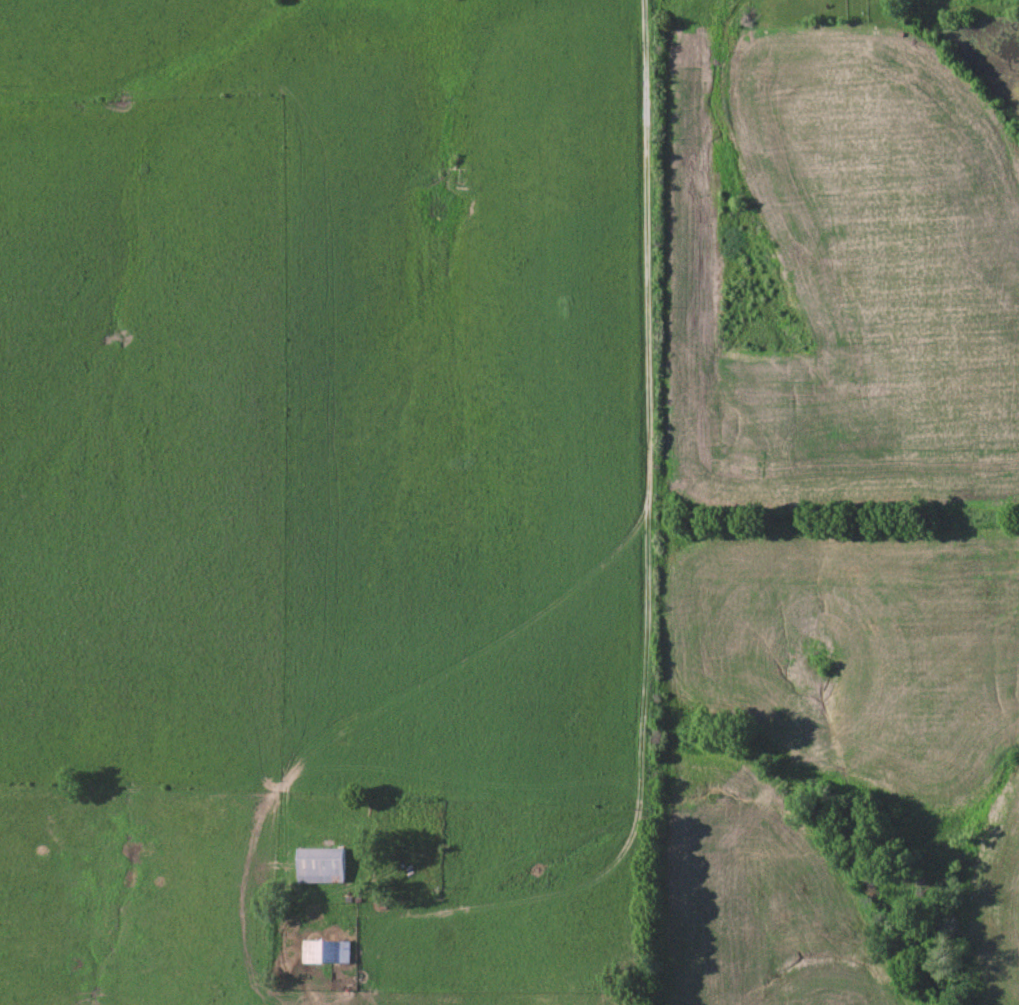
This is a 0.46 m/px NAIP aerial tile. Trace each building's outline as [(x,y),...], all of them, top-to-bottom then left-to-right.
[(298,849),(299,882),(346,881),(345,848),(298,849)] [(304,962),(350,963),(350,941),(304,940),(304,962)]
